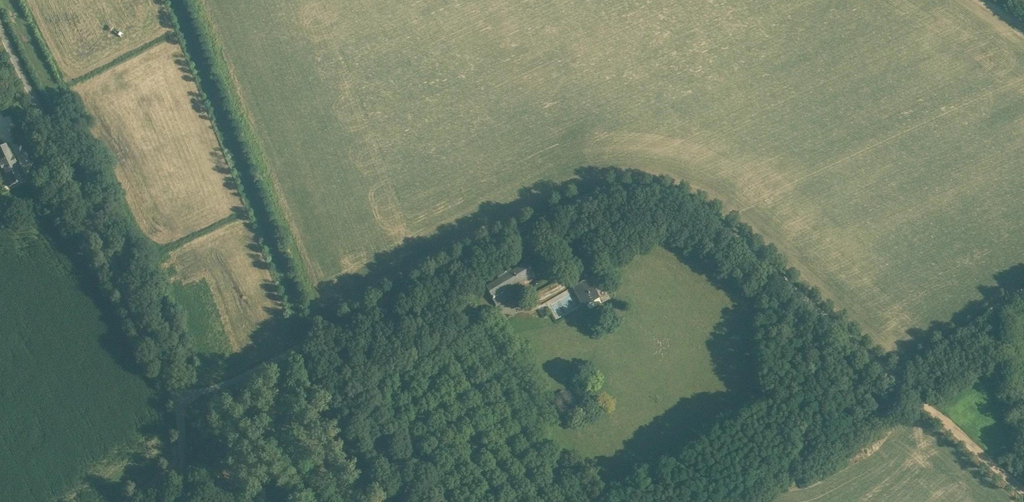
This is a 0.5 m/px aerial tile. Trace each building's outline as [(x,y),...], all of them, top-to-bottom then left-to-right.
[(24,180),(8,143),(0,147),(0,179),(4,177),(9,187),(24,180)] [(517,293),(505,273),(485,285),(497,305),(517,293)] [(596,273),(580,282),(591,302),(598,298),(601,303),(610,298),(596,273)] [(563,389),(554,396),(560,405),(570,398),(563,389)]
